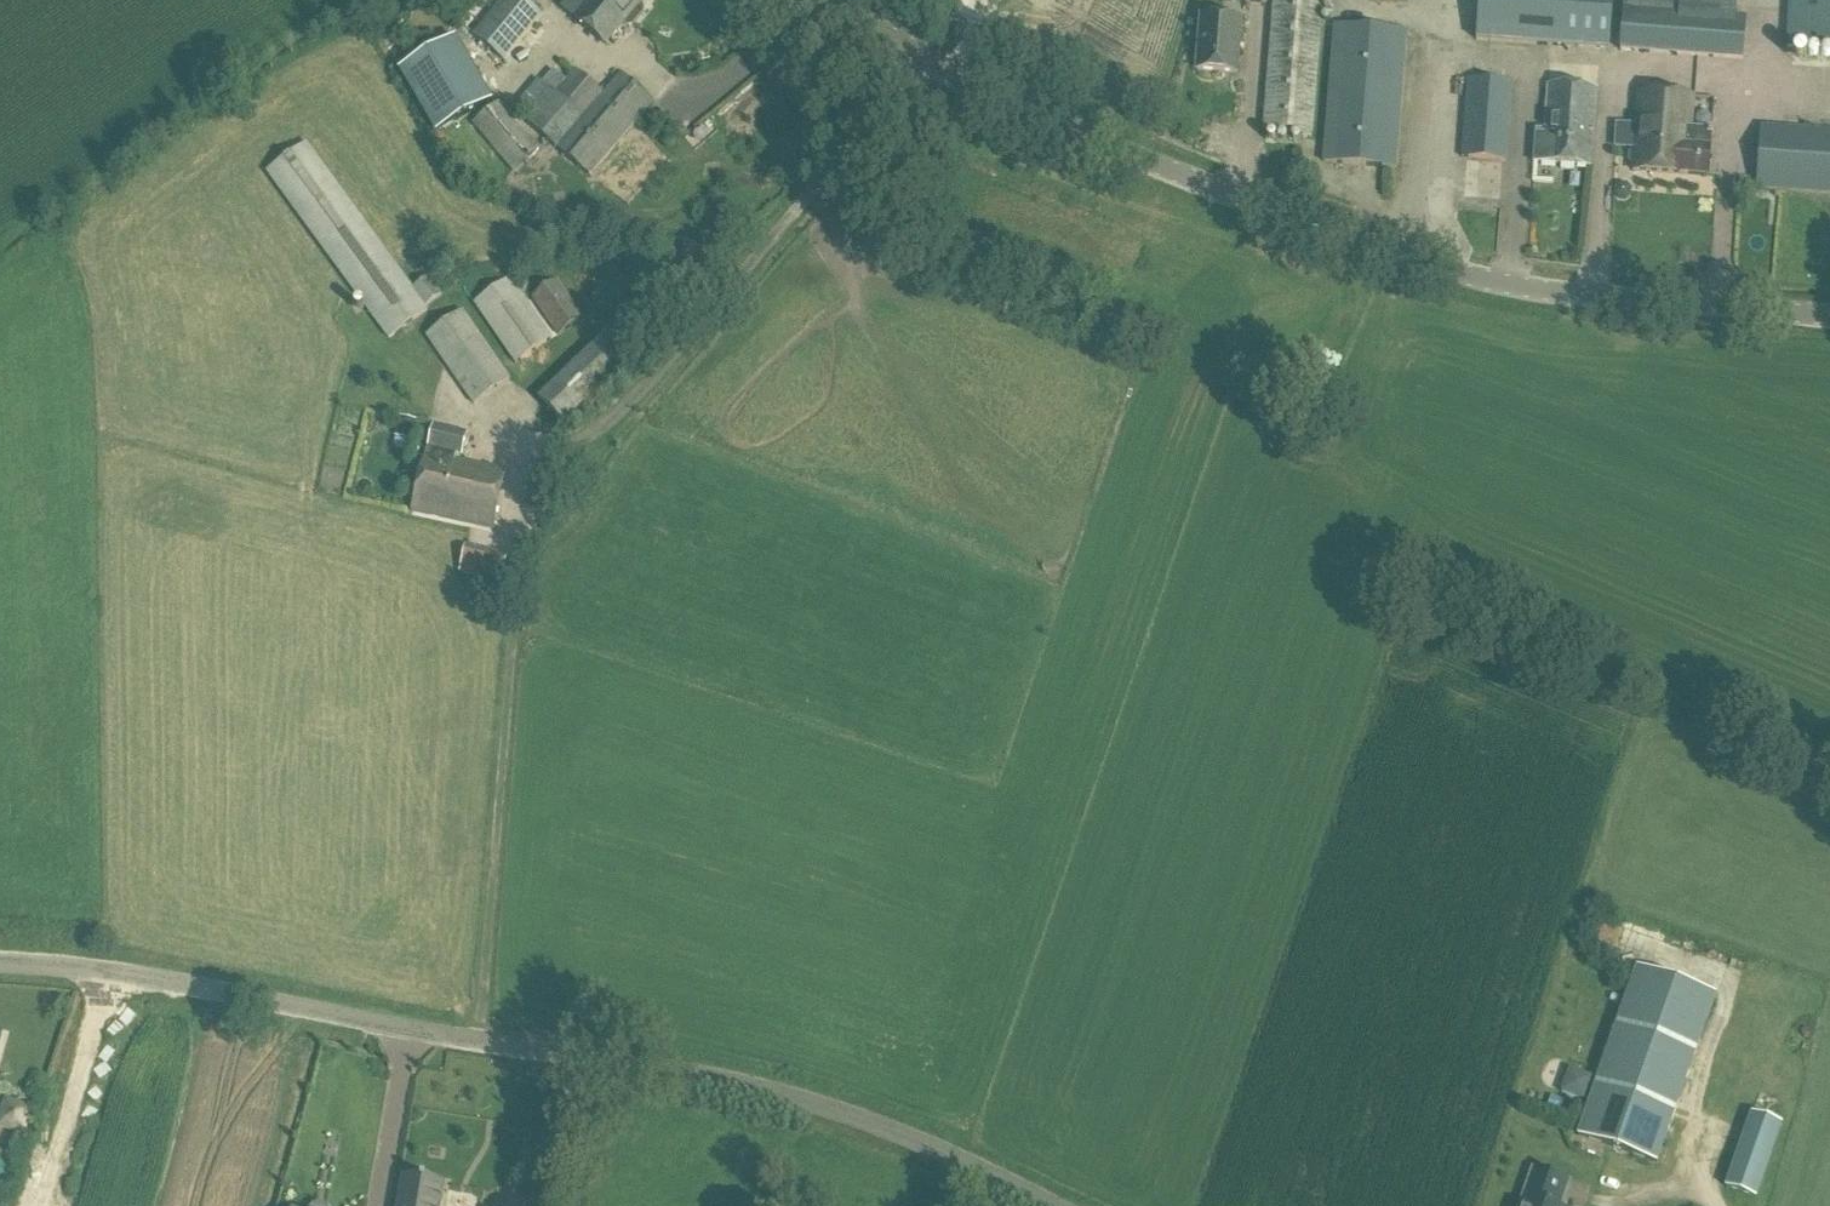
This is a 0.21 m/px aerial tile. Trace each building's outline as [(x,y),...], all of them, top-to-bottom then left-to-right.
[(542,17),(541,17),(521,0),(479,0),(458,25),(503,63),(504,62),(513,51),(522,41),(526,36),(542,17)] [(576,18),(607,44),(644,0),(592,0),(576,18)] [(1267,133),(1315,137),(1325,0),(1277,0),(1267,133)] [(1477,40),(1610,50),(1614,0),(1480,0),(1477,40)] [(1744,20),(1734,20),(1735,0),(1624,0),(1619,51),(1741,60),(1744,20)] [(1788,51),(1829,53),(1829,0),(1791,0),(1788,51)] [(1203,21),(1200,74),(1240,76),(1244,23),(1203,21)] [(1337,30),(1327,165),(1400,170),(1409,35),(1337,30)] [(492,105),(454,40),(396,73),(434,138),(492,105)] [(571,68),(526,121),(591,176),(653,102),(621,74),(603,95),(571,68)] [(1468,80),(1463,157),(1507,160),(1512,83),(1468,80)] [(1537,131),(1535,162),(1591,166),(1597,89),(1549,85),(1545,131),(1537,131)] [(1639,94),(1634,171),(1709,176),(1712,131),(1691,130),(1693,97),(1639,94)] [(502,103),(473,124),(513,174),(541,150),(502,103)] [(1759,189),(1829,194),(1829,131),(1763,126),(1759,189)] [(307,145),(268,173),(389,338),(427,309),(425,307),(441,295),(427,276),(411,288),(307,145)] [(1615,194),(1619,199),(1625,199),(1630,195),(1630,189),(1626,184),(1620,184),(1615,188),(1615,194)] [(554,276),(528,294),(556,335),(582,317),(554,276)] [(512,278),(476,303),(517,363),(553,338),(512,278)] [(462,311),(427,336),(473,404),(509,379),(462,311)] [(609,333),(540,399),(569,430),(638,363),(609,333)] [(396,430),(411,434),(415,420),(399,416),(396,430)] [(434,425),(428,453),(464,461),(469,433),(434,425)] [(428,453),(415,510),(493,528),(506,471),(464,461),(428,453)] [(468,547),(462,573),(502,582),(508,556),(468,547)] [(1715,997),(1637,970),(1579,1137),(1657,1164),(1715,997)] [(1766,1168),(1737,1158),(1726,1188),(1755,1199),(1766,1168)] [(1568,1184),(1533,1172),(1522,1205),(1560,1205),(1568,1184)] [(383,1205),(441,1205),(445,1184),(404,1177),(400,1201),(384,1199),(383,1205)]
